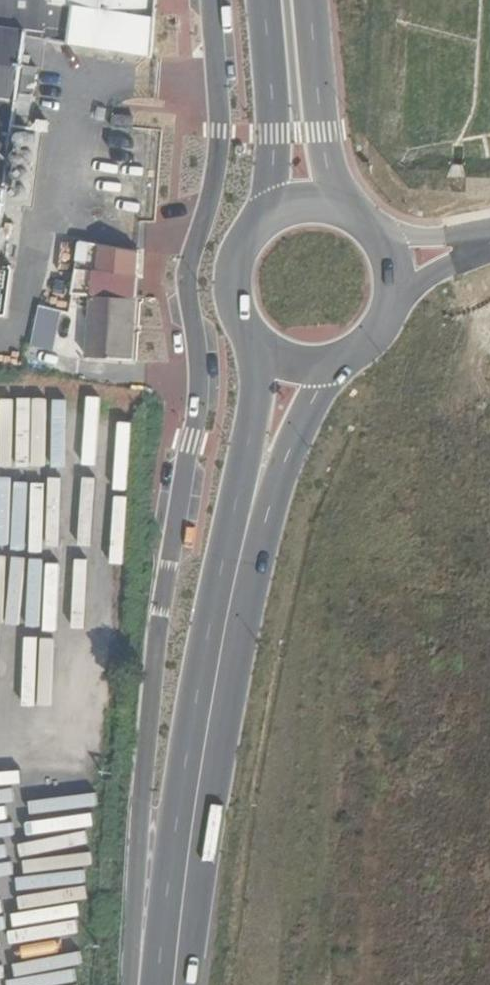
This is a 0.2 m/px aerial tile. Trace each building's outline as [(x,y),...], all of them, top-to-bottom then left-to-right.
[(27,39),(150,58),(153,20),(152,20),(49,4),(49,0),(0,0),(0,240),(27,39)] [(153,20),(155,0),(49,0),(49,4),(152,20),(153,20)] [(111,117),(110,132),(133,134),(134,118),(111,117)] [(138,250),(84,241),(71,289),(69,309),(88,311),(85,358),(130,362),(135,273),(138,250)] [(40,310),(31,346),(52,349),(60,312),(40,310)]
